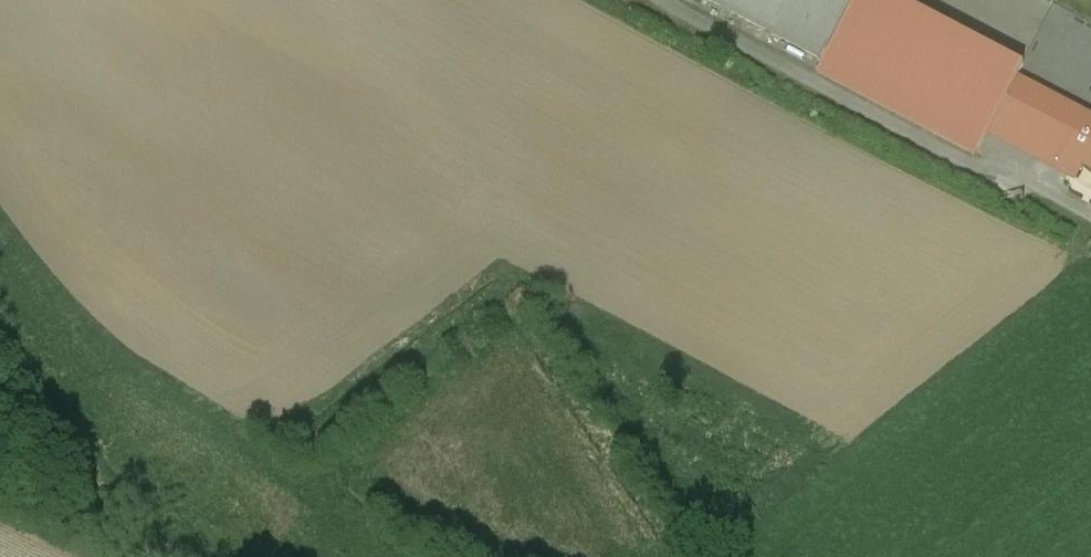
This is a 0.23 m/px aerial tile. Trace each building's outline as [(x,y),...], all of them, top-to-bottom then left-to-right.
[(823,62),(832,44),(856,0),(703,0),(823,62)] [(1017,78),(1023,66),(1002,55),(1001,55),(895,0),(856,0),(832,44),(989,126),(988,127),(990,128),(994,120),(1017,78)] [(1080,165),(994,120),(990,128),(988,127),(989,126),(832,44),(823,62),(817,74),(973,156),(972,157),(974,158),(986,135),(1074,181),(1082,167),(1080,166),(1080,165)] [(994,120),(1080,165),(1080,166),(1082,167),(1082,165),(1090,169),(1090,117),(1017,78),(994,120)]
